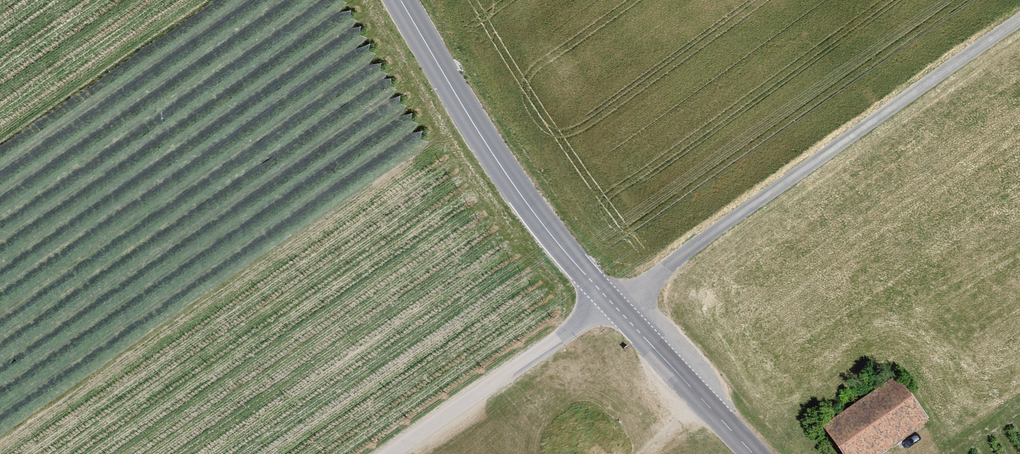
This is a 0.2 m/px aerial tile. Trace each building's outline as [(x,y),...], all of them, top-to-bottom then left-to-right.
[(933,425),(902,381),(830,431),(846,453),(891,453),(933,425)]
